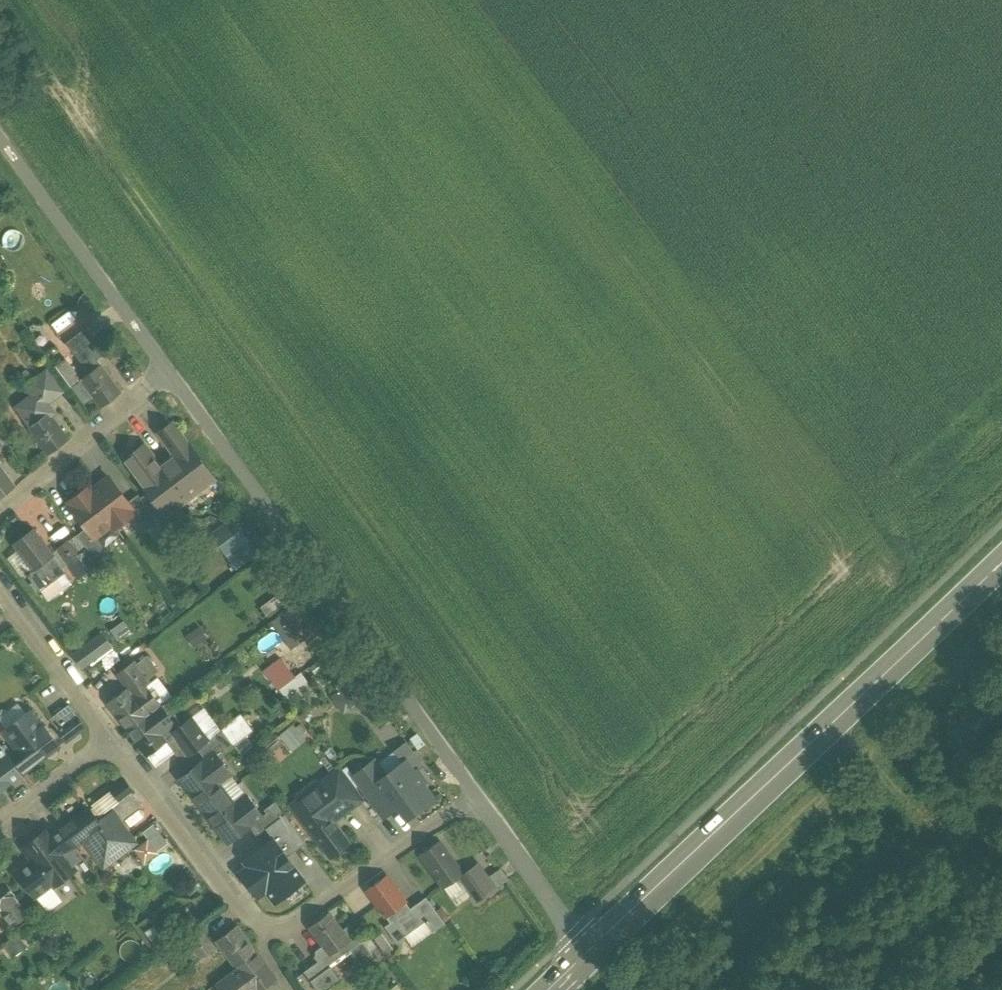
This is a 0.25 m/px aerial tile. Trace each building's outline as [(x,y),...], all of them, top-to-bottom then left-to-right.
[(87,327),(66,343),(90,373),(100,365),(102,367),(103,367),(97,360),(106,353),(87,327)] [(102,367),(100,365),(90,373),(81,380),(65,359),(56,367),(83,404),(92,397),(100,408),(121,393),(102,367)] [(47,369),(24,385),(31,394),(14,407),(29,427),(48,413),(51,417),(56,413),(49,403),(64,392),(47,369)] [(51,417),(48,413),(29,427),(49,454),(68,440),(51,417)] [(195,456),(171,424),(158,434),(158,435),(160,434),(176,456),(180,453),(187,462),(195,456)] [(161,467),(145,444),(125,460),(157,503),(173,491),(181,501),(204,485),(187,462),(180,453),(176,456),(161,467)] [(16,487),(0,465),(0,499),(16,487)] [(109,477),(93,489),(90,486),(68,503),(87,528),(94,538),(95,537),(110,526),(113,529),(134,513),(135,512),(128,502),(109,477)] [(158,522),(138,495),(128,502),(135,512),(134,513),(147,530),(158,522)] [(232,521),(215,533),(230,553),(246,540),(232,521)] [(108,554),(95,537),(94,538),(87,528),(77,535),(97,562),(108,554)] [(51,554),(33,530),(14,544),(33,570),(27,575),(40,592),(65,573),(53,557),(54,556),(52,553),(51,554)] [(87,551),(76,535),(57,550),(68,565),(69,564),(79,578),(97,565),(87,551)] [(278,594),(261,607),(267,616),(285,603),(278,594)] [(101,635),(74,655),(83,667),(111,647),(101,635)] [(266,670),(297,707),(316,691),(286,654),(266,670)] [(158,672),(146,657),(136,665),(147,679),(158,672)] [(147,679),(136,665),(133,662),(117,673),(128,688),(147,714),(161,705),(143,682),(147,679)] [(347,714),(375,692),(352,664),(337,676),(346,686),(333,697),(347,714)] [(128,688),(108,704),(127,730),(147,714),(128,688)] [(86,727),(69,704),(50,718),(57,729),(56,730),(66,742),(86,727)] [(29,712),(4,731),(17,748),(8,755),(0,744),(0,746),(7,755),(7,756),(22,775),(59,747),(44,726),(41,728),(29,712)] [(147,714),(127,730),(147,756),(166,741),(160,733),(147,714)] [(240,716),(222,730),(232,745),(250,730),(240,716)] [(191,718),(178,728),(174,723),(160,733),(166,741),(147,756),(155,767),(174,753),(181,762),(209,742),(191,718)] [(295,751),(311,738),(298,722),(282,735),(295,751)] [(232,745),(223,732),(212,740),(221,753),(232,745)] [(2,749),(0,751),(0,791),(22,775),(7,756),(7,755),(2,749)] [(214,753),(180,779),(203,811),(226,794),(218,783),(229,774),(214,753)] [(406,761),(385,776),(374,761),(355,776),(385,817),(399,806),(406,814),(412,809),(414,813),(433,799),(422,785),(426,782),(417,770),(413,772),(406,761)] [(361,801),(339,771),(320,786),(324,791),(342,815),(361,801)] [(125,780),(111,791),(119,802),(132,793),(134,791),(125,780)] [(342,815),(324,791),(299,811),(306,820),(302,823),(329,860),(349,846),(332,822),(342,815)] [(132,793),(119,802),(112,806),(122,820),(141,805),(132,793)] [(226,794),(203,811),(227,842),(262,817),(246,796),(234,805),(226,794)] [(275,802),(264,810),(273,823),(285,815),(275,802)] [(122,820),(112,806),(95,819),(102,827),(76,847),(94,871),(136,839),(122,820)] [(95,819),(87,808),(61,827),(76,847),(102,827),(95,819)] [(306,843),(285,815),(273,823),(265,829),(287,858),(306,843)] [(54,833),(46,821),(19,841),(30,856),(13,868),(35,898),(79,866),(69,852),(54,833)] [(69,852),(76,847),(61,827),(54,833),(69,852)] [(463,874),(439,841),(420,855),(444,888),(460,877),(463,874)] [(274,858),(255,872),(275,899),(294,884),(274,858)] [(476,875),(472,868),(463,874),(460,877),(471,892),(482,883),(476,875)] [(496,889),(483,871),(476,875),(482,883),(471,892),(478,901),(496,889)] [(410,909),(386,876),(367,890),(391,923),(385,927),(390,934),(401,926),(406,935),(418,926),(407,912),(407,911),(410,909)] [(5,885),(0,889),(0,909),(3,912),(13,926),(27,915),(5,885)] [(410,909),(407,912),(418,926),(424,922),(432,933),(445,924),(426,898),(410,909)] [(342,930),(330,913),(309,928),(323,946),(330,955),(325,959),(330,965),(351,950),(346,944),(350,941),(342,930)] [(213,949),(194,924),(177,937),(185,948),(191,943),(202,958),(213,949)] [(374,956),(350,924),(342,930),(350,941),(346,944),(351,950),(362,965),(374,956)] [(236,927),(217,941),(237,967),(256,953),(236,927)] [(393,950),(380,932),(374,936),(386,954),(393,950)] [(316,951),(315,958),(318,962),(304,972),(317,989),(327,989),(341,980),(330,965),(325,959),(330,955),(323,946),(316,951)] [(256,953),(237,967),(254,989),(261,989),(276,979),(256,953)] [(289,979),(277,988),(279,989),(297,989),(289,979)]
